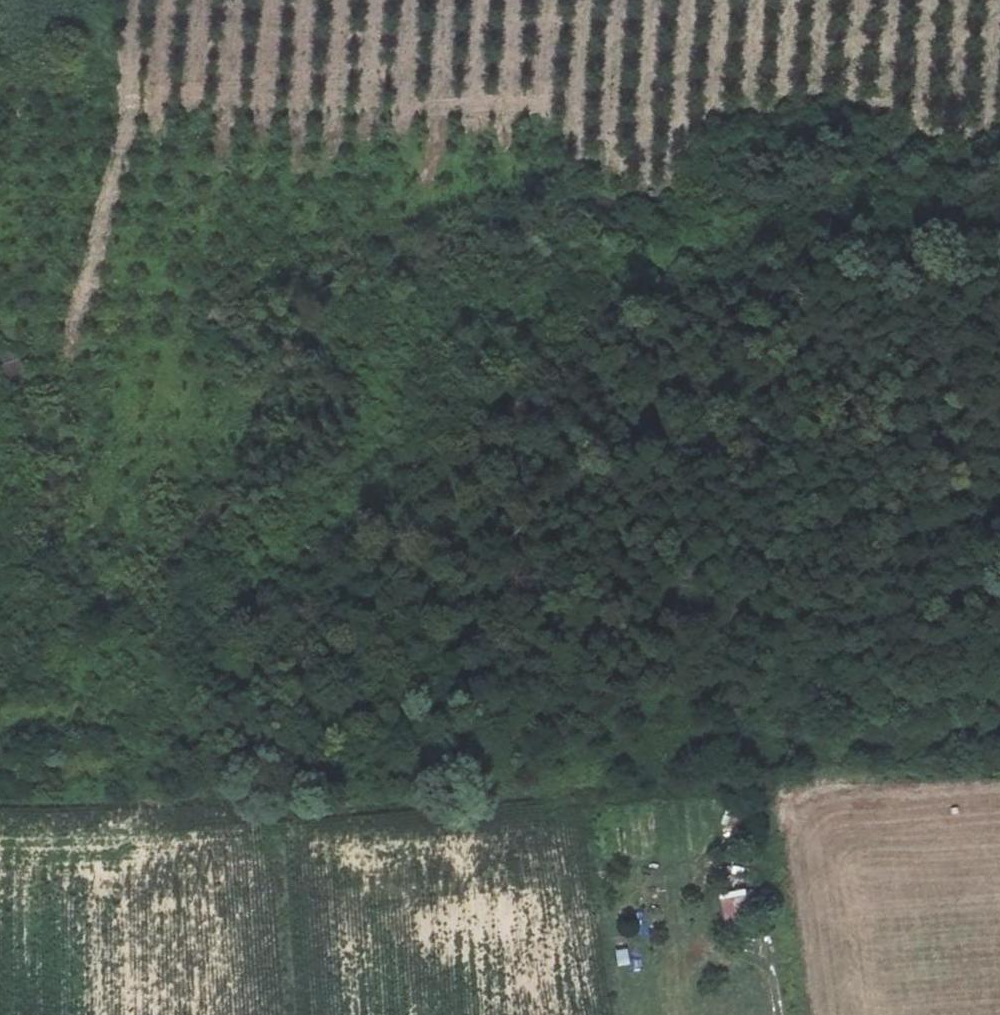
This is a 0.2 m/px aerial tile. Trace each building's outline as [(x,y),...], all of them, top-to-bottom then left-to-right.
[(718,895),(723,922),(750,917),(746,890),(718,895)]
